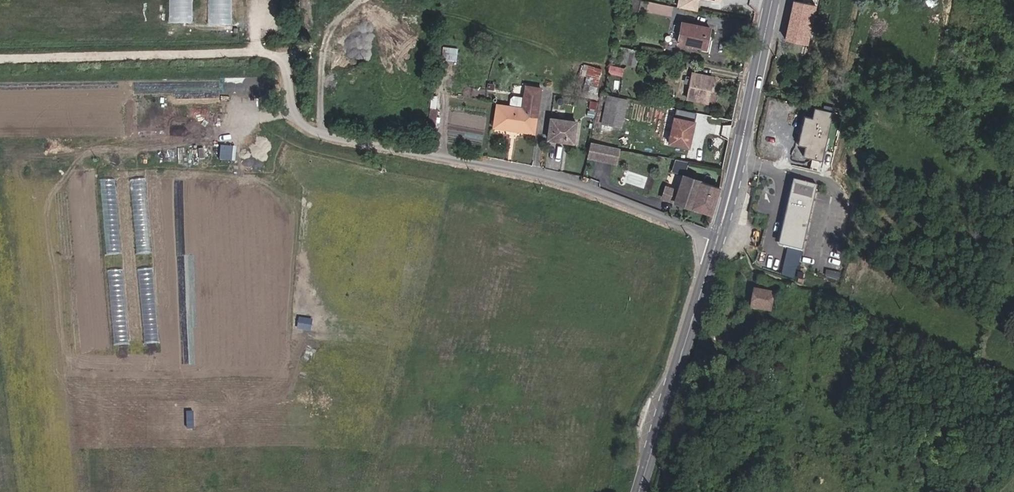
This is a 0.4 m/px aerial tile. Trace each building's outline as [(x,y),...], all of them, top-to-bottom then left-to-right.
[(616,6),(630,8),(631,0),(617,0),(616,6)] [(794,2),(785,40),(807,45),(817,0),(794,0),(794,2)] [(705,47),(705,53),(713,54),(717,33),(688,27),(684,42),(705,47)] [(444,59),(458,60),(459,47),(445,46),(444,59)] [(633,50),(619,48),(616,64),(630,66),(633,50)] [(585,64),(582,82),(599,85),(602,67),(585,64)] [(618,69),(605,66),(603,75),(617,77),(618,69)] [(709,101),(713,76),(696,73),(690,98),(709,101)] [(522,85),(518,107),(494,104),(491,125),(531,131),(537,87),(522,85)] [(625,100),(606,96),(599,123),(619,128),(625,100)] [(810,116),(802,114),(794,142),(803,145),(800,153),(820,159),(834,112),(812,106),(810,116)] [(673,113),(694,118),(696,111),(675,107),(673,113)] [(576,125),(550,119),(545,140),(571,146),(576,125)] [(689,151),(694,124),(674,119),(668,147),(689,151)] [(617,141),(589,135),(586,149),(614,155),(617,141)] [(757,145),(769,149),(772,142),(760,138),(757,145)] [(220,144),(219,159),(241,160),(242,145),(220,144)] [(685,170),(688,161),(676,158),(674,166),(685,170)] [(661,197),(710,213),(714,198),(717,187),(682,176),(677,191),(665,187),(661,197)] [(150,177),(134,177),(137,253),(152,252),(150,177)] [(124,253),(119,178),(102,179),(107,254),(124,253)] [(803,252),(819,186),(799,181),(793,185),(780,241),(784,247),(790,248),(803,252)] [(803,252),(790,248),(783,275),(796,280),(803,252)] [(125,268),(110,269),(115,344),(161,341),(156,266),(139,268),(141,297),(128,298),(125,268)] [(759,277),(758,277),(756,283),(764,286),(766,279),(759,277)] [(752,289),(749,307),(767,311),(771,293),(752,289)] [(299,316),(297,327),(311,329),(313,318),(299,316)]
